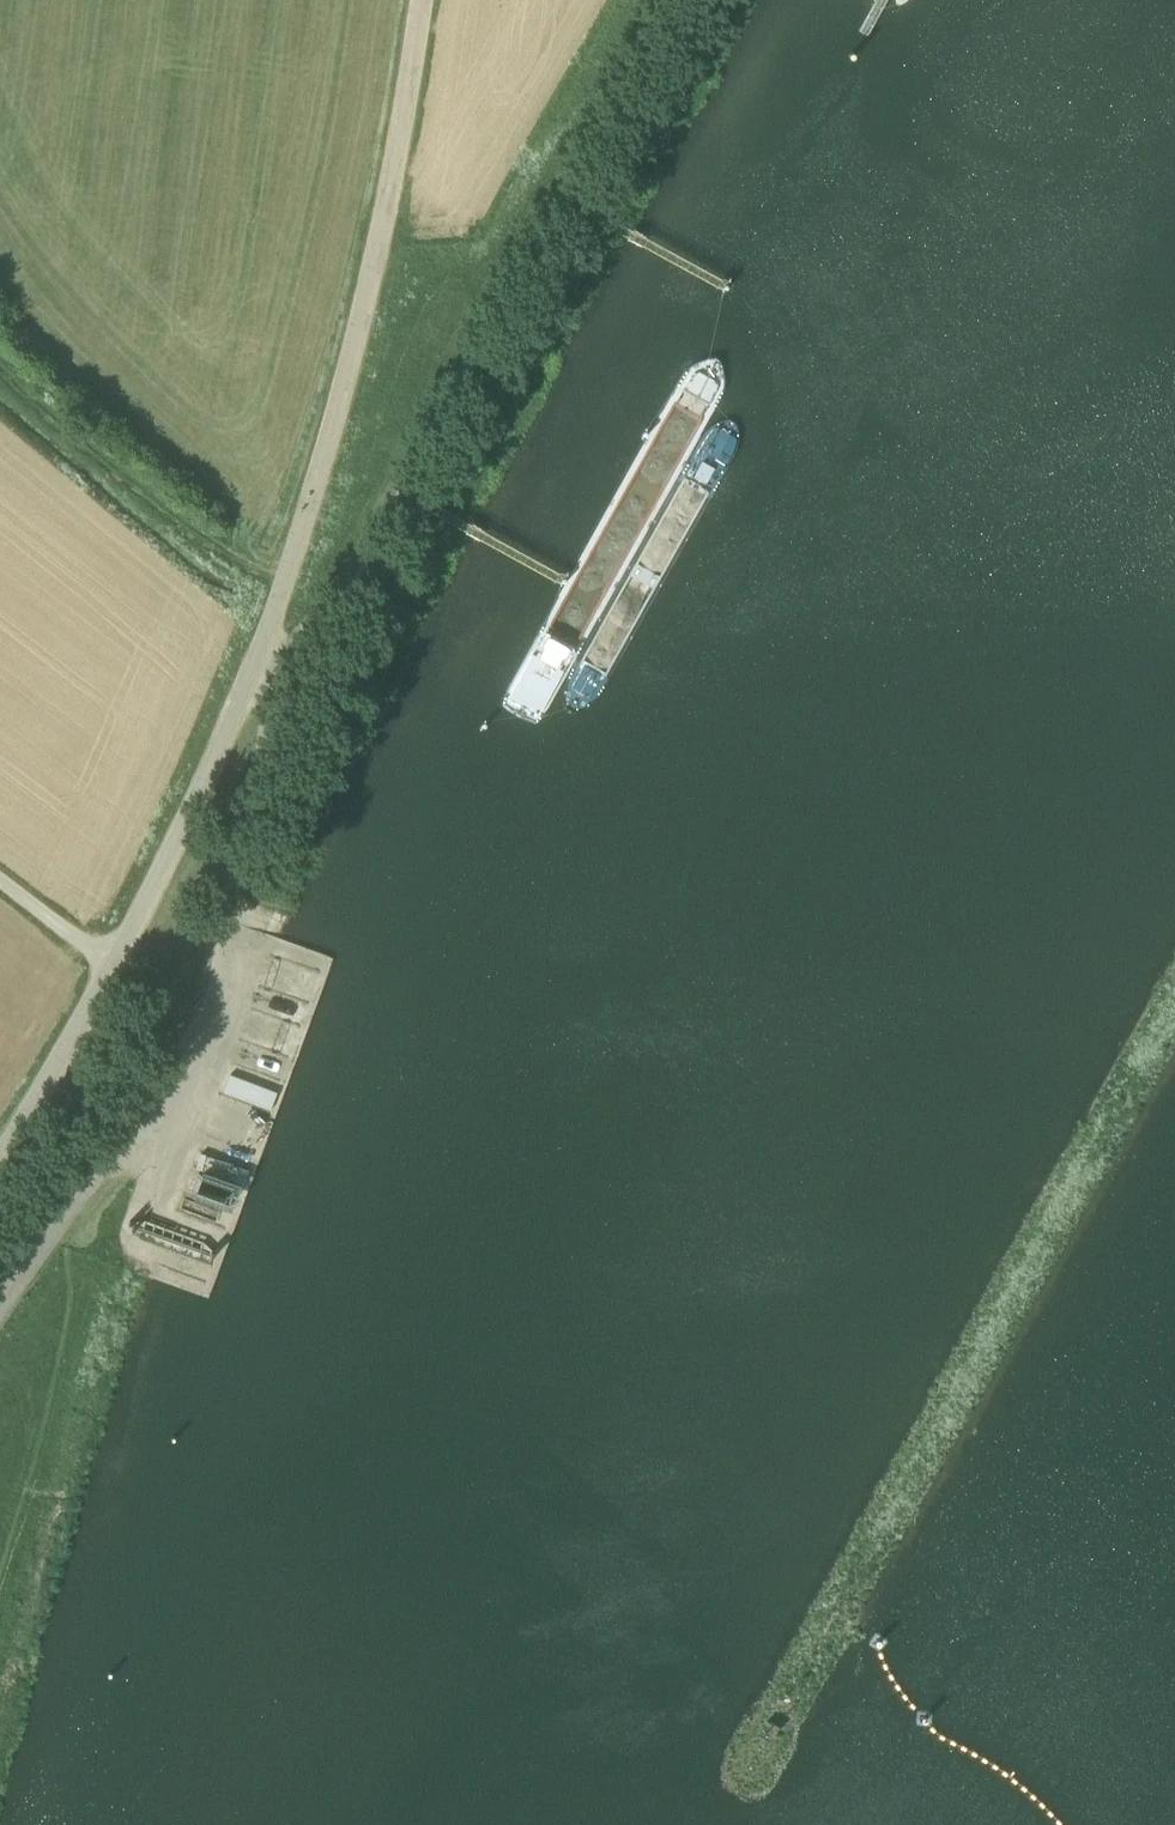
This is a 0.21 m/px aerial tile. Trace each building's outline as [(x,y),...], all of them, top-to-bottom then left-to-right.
[(232,1204),(240,1181),(193,1165),(185,1188),(232,1204)]
